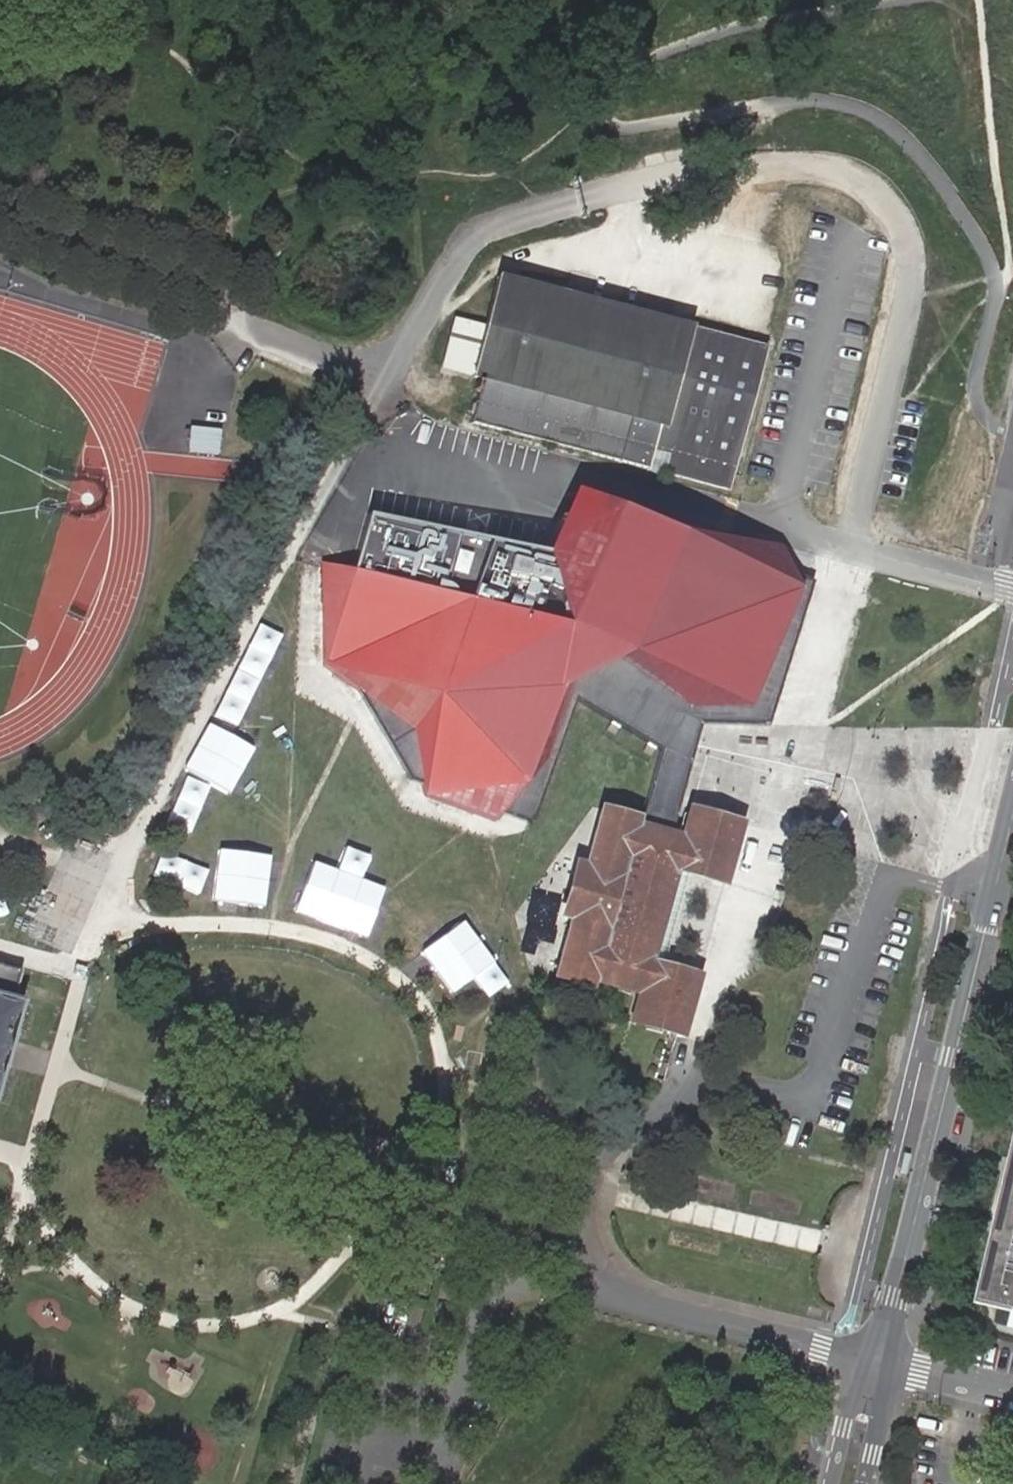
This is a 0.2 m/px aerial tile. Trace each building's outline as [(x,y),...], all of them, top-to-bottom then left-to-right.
[(193,427),(191,452),(222,454),(224,429),(193,427)] [(648,456),(643,474),(660,478),(665,460),(648,456)] [(419,785),(495,818),(498,813),(530,825),(573,704),(660,748),(639,824),(669,833),(696,736),(700,721),(767,727),(811,584),(792,574),(779,547),(637,509),(632,517),(613,508),(583,500),(557,557),(366,514),(348,575),(319,562),(326,603),(321,666),(353,689),(401,777),(416,779),(419,785)] [(593,982),(637,994),(629,1023),(679,1037),(681,1030),(695,977),(648,964),(674,871),(723,884),(739,825),(681,811),(675,834),(669,833),(639,824),(636,823),(637,821),(599,810),(583,866),(575,864),(560,918),(568,921),(552,975),(592,986),(593,982)] [(0,963),(0,1086),(23,1003),(14,1001),(23,970),(0,963)] [(982,1303),(1012,1310),(1012,1171),(982,1303)]
